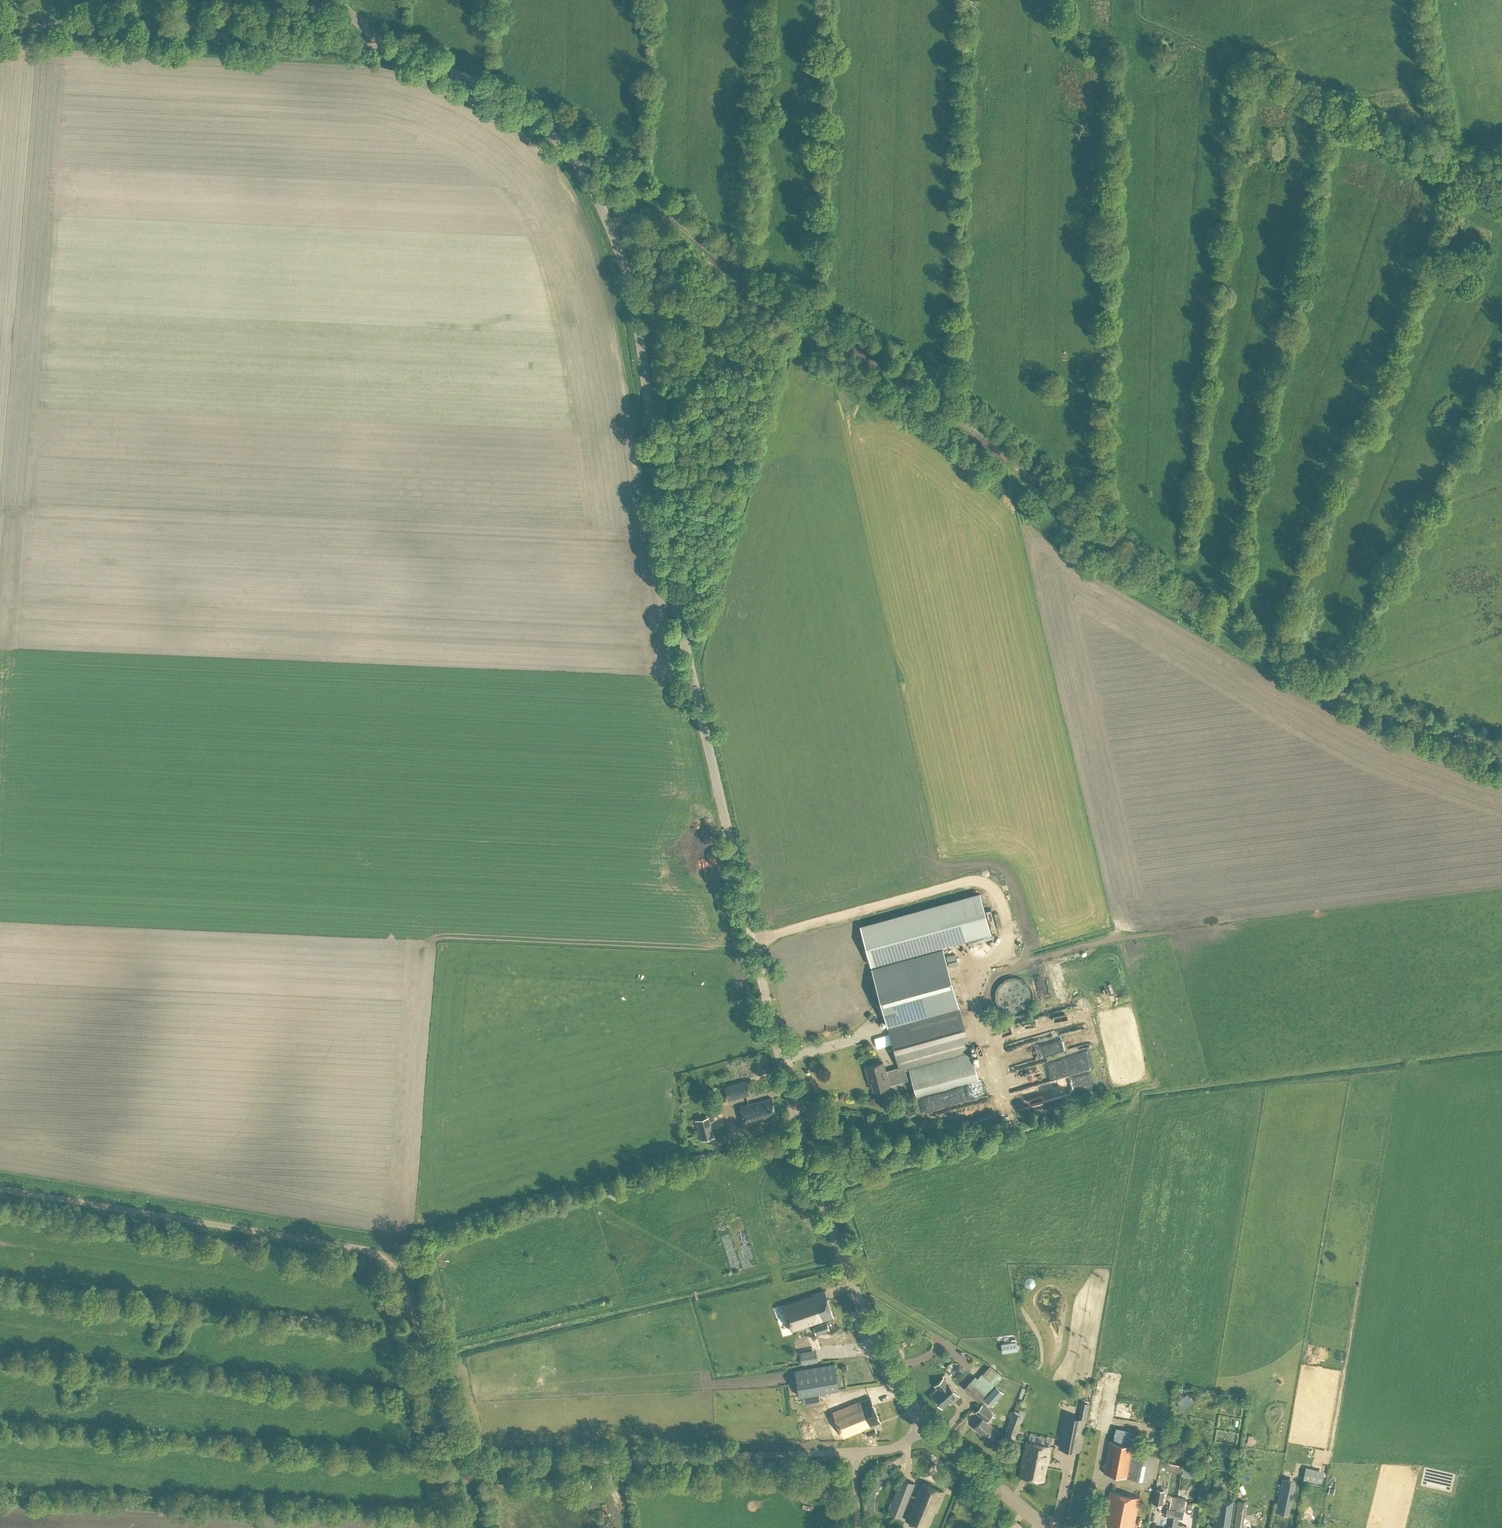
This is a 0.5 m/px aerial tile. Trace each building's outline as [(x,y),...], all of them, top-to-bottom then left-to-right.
[(936,904),(860,925),(871,965),(947,944),(991,932),(980,892),(936,904)] [(910,957),(872,968),(881,1002),(885,1019),(887,1025),(899,1021),(958,1005),(952,982),(945,956),(943,948),(910,957)] [(955,961),(963,959),(961,951),(953,952),(955,961)] [(882,1061),(864,1066),(868,1079),(870,1079),(873,1089),(889,1085),(889,1084),(907,1079),(904,1067),(970,1049),(958,1005),(899,1021),(887,1025),(886,1025),(898,1066),(885,1070),(882,1061)] [(1045,1055),(1078,1044),(1074,1031),(1039,1042),(1041,1049),(1043,1049),(1045,1055)] [(971,1051),(909,1068),(916,1096),(979,1079),(971,1051)] [(744,1081),(723,1086),(727,1101),(749,1096),(744,1081)] [(905,1092),(910,1113),(919,1111),(914,1090),(905,1092)] [(775,1113),(770,1097),(739,1106),(744,1124),(759,1120),(758,1118),(763,1117),(765,1122),(772,1120),(771,1114),(775,1113)] [(701,1132),(727,1126),(721,1102),(695,1108),(701,1132)] [(699,1133),(700,1139),(714,1136),(712,1130),(699,1133)] [(825,1290),(783,1304),(785,1310),(792,1331),(815,1323),(826,1320),(833,1317),(825,1290)] [(816,1325),(813,1326),(815,1333),(829,1328),(826,1322),(816,1325)] [(1016,1340),(1002,1342),(1003,1351),(1017,1349),(1016,1340)] [(815,1348),(799,1351),(801,1364),(817,1361),(815,1348)] [(799,1395),(838,1388),(834,1362),(794,1369),(799,1395)] [(977,1400),(993,1383),(1002,1374),(990,1363),(977,1377),(974,1375),(963,1387),(977,1400)] [(949,1402),(957,1395),(942,1377),(934,1383),(937,1387),(930,1393),(941,1406),(948,1401),(949,1402)] [(1003,1392),(996,1385),(984,1399),(991,1405),(1003,1392)] [(1190,1397),(1186,1393),(1176,1401),(1180,1405),(1190,1397)] [(879,1422),(870,1397),(834,1411),(844,1436),(864,1427),(867,1435),(875,1432),(872,1424),(879,1422)] [(990,1405),(985,1401),(982,1404),(981,1403),(975,1411),(982,1418),(974,1427),(987,1439),(996,1430),(986,1420),(992,1413),(986,1408),(990,1405)] [(1064,1414),(1058,1447),(1080,1452),(1090,1403),(1082,1401),(1079,1417),(1064,1414)] [(1023,1415),(1013,1411),(1003,1438),(1013,1442),(1023,1415)] [(1228,1423),(1230,1414),(1221,1412),(1219,1422),(1228,1423)] [(1047,1463),(1051,1445),(1027,1440),(1020,1476),(1043,1480),(1046,1463),(1047,1463)] [(1109,1441),(1103,1472),(1126,1476),(1146,1480),(1152,1451),(1132,1447),(1132,1445),(1128,1444),(1112,1441),(1109,1441)] [(1183,1471),(1198,1474),(1200,1466),(1185,1463),(1183,1471)] [(1306,1466),(1303,1479),(1306,1479),(1309,1480),(1317,1482),(1321,1482),(1323,1476),(1312,1474),(1313,1473),(1314,1468),(1306,1466)] [(899,1517),(904,1507),(915,1482),(903,1477),(887,1512),(899,1517)] [(799,1481),(800,1492),(816,1491),(816,1480),(799,1481)] [(942,1490),(922,1481),(905,1519),(926,1527),(942,1490)] [(1281,1484),(1276,1511),(1288,1514),(1294,1487),(1281,1484)] [(1155,1488),(1153,1503),(1162,1504),(1165,1489),(1155,1488)] [(1109,1491),(1101,1527),(1132,1527),(1139,1497),(1109,1491)] [(1213,1519),(1212,1526),(1227,1527),(1228,1527),(1233,1498),(1216,1496),(1213,1519)] [(1238,1500),(1234,1525),(1243,1526),(1246,1501),(1238,1500)] [(1173,1516),(1175,1503),(1167,1502),(1165,1515),(1173,1516)] [(1185,1504),(1175,1503),(1173,1516),(1182,1517),(1183,1510),(1184,1510),(1185,1504)]
